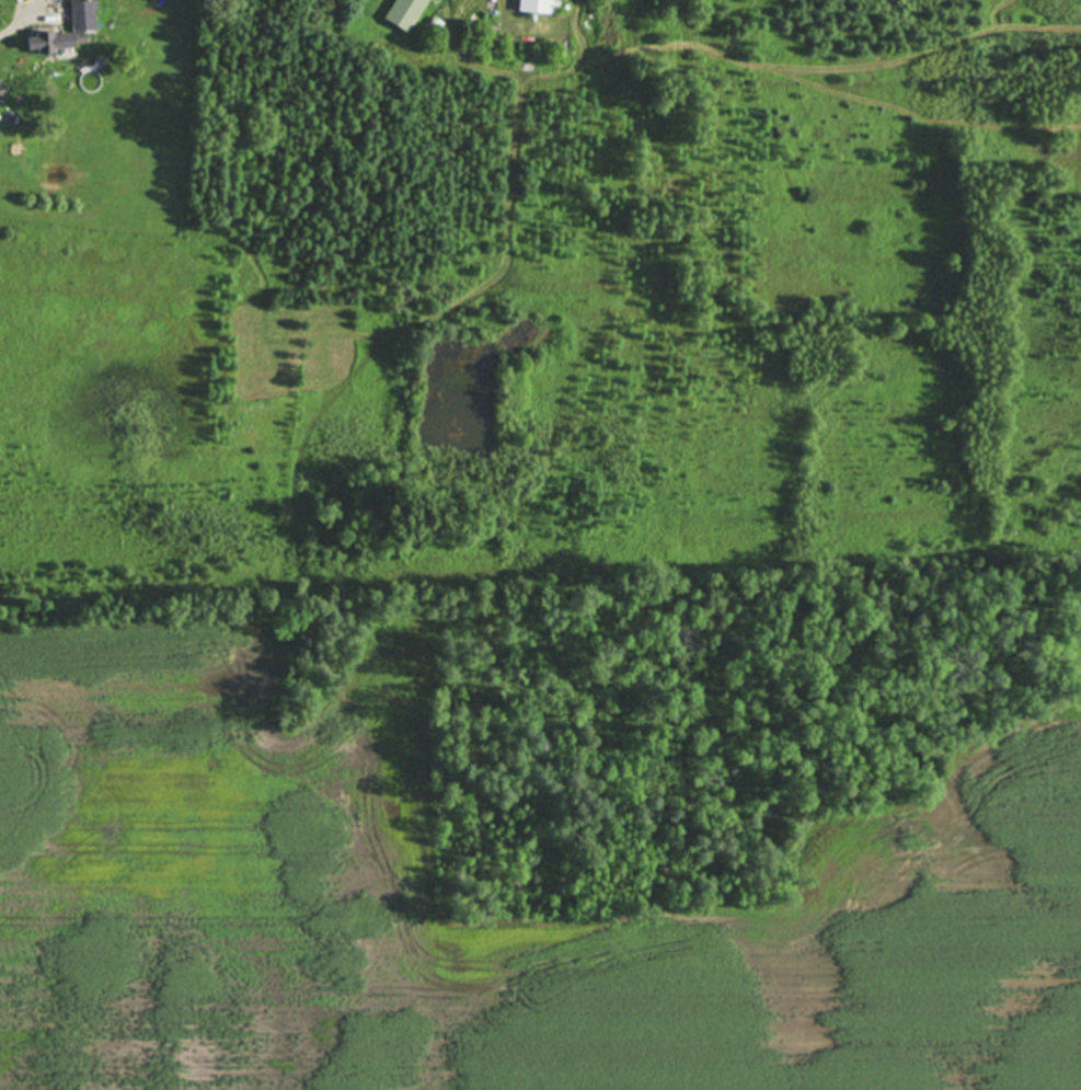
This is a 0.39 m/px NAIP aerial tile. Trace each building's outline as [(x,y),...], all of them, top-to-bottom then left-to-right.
[(85,0),(94,0),(96,28),(87,30),(88,41),(74,42),(74,46),(54,47),(55,51),(39,53),(38,47),(28,48),(27,36),(37,36),(37,31),(54,30),(54,34),(72,33),(70,1),(72,1),(72,0),(85,0)] [(384,16),(395,0),(427,0),(407,31),(384,16)] [(518,9),(519,0),(559,0),(557,12),(518,9)] [(442,20),(438,27),(427,21),(433,13),(442,20)] [(472,46),(463,47),(463,39),(471,38),(472,46)]
